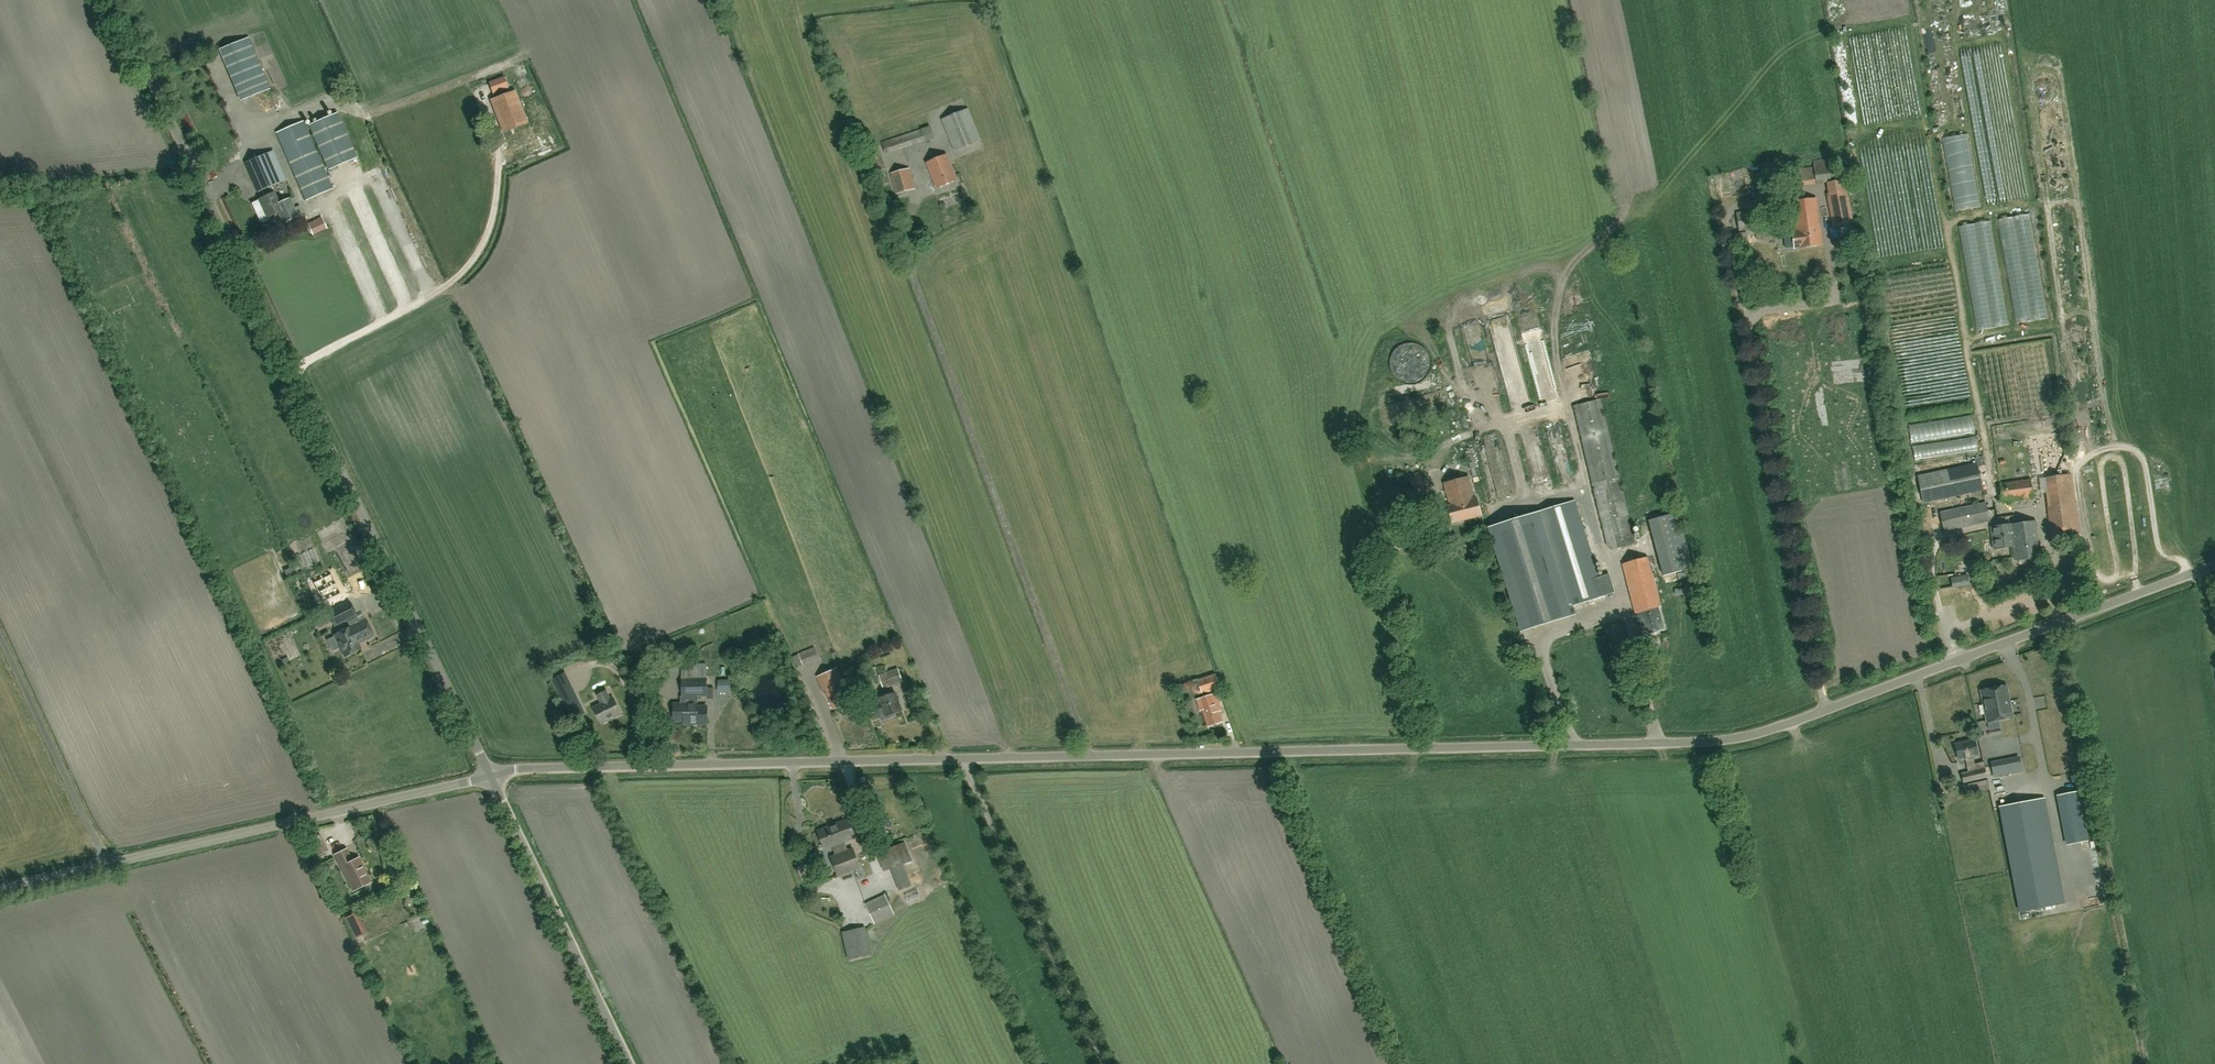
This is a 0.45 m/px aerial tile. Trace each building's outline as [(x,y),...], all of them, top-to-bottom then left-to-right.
[(1935,35),(1927,36),(1928,48),(1936,47),(1935,35)] [(270,90),(261,69),(249,37),(219,50),(232,81),(240,102),(270,90)] [(1934,75),(1943,74),(1941,56),(1932,57),(1934,75)] [(503,132),(527,123),(513,86),(508,88),(504,77),(489,83),(493,93),(505,89),(507,95),(491,101),(503,132)] [(275,100),(263,104),(266,113),(278,109),(275,100)] [(955,151),(982,140),(968,108),(941,119),(955,151)] [(337,113),(309,125),(329,169),(356,157),(337,113)] [(276,133),(306,201),(333,189),(303,120),(276,133)] [(885,154),(926,141),(926,142),(931,141),(930,138),(935,137),(931,125),(881,142),(885,154)] [(1946,138),(1950,164),(1973,161),(1969,135),(1946,138)] [(878,184),(890,180),(878,146),(867,150),(878,184)] [(264,194),(273,190),(271,186),(286,180),(273,151),(245,163),(258,192),(262,190),(264,194)] [(937,188),(957,180),(946,154),(926,163),(937,188)] [(1813,180),(1813,181),(1838,178),(1838,176),(1852,175),(1850,167),(1837,169),(1836,157),(1813,161),(1814,168),(1781,172),(1783,184),(1813,180)] [(1959,210),(1981,206),(1972,161),(1950,166),(1959,210)] [(897,193),(915,188),(909,168),(891,173),(897,193)] [(1853,222),(1845,179),(1827,183),(1829,193),(1827,194),(1833,226),(1853,222)] [(273,190),(264,194),(265,197),(259,200),(264,211),(259,213),(258,216),(261,224),(264,225),(269,222),(270,219),(269,217),(278,213),(283,223),(298,216),(289,199),(280,203),(273,190)] [(1823,245),(1821,230),(1816,198),(1792,201),(1796,230),(1793,230),(1795,248),(1799,248),(1823,245)] [(1740,231),(1767,227),(1764,209),(1737,213),(1740,231)] [(2014,231),(2010,218),(2000,221),(2004,234),(2014,231)] [(1979,322),(1987,321),(1986,302),(1978,303),(1979,322)] [(1535,340),(1543,337),(1536,319),(1522,324),(1532,350),(1538,348),(1535,340)] [(1573,406),(1606,542),(1608,549),(1636,543),(1601,398),(1577,404),(1578,405),(1573,406)] [(1916,461),(1978,452),(1976,435),(1975,435),(1973,418),(1911,426),(1913,444),(1914,444),(1916,461)] [(2001,451),(2026,449),(2026,442),(2000,444),(2001,451)] [(1923,504),(1984,491),(1978,466),(1986,464),(1984,455),(1973,457),(1974,462),(1917,475),(1923,504)] [(2051,538),(2081,534),(2072,473),(2046,477),(2050,506),(2047,507),(2051,538)] [(1453,523),(1481,515),(1476,497),(1475,497),(1469,476),(1444,483),(1450,504),(1448,505),(1453,523)] [(2002,502),(2033,497),(2030,479),(2000,483),(2002,502)] [(1605,595),(1615,592),(1610,574),(1599,577),(1574,501),(1491,527),(1524,630),(1575,614),(1572,606),(1605,595)] [(1944,532),(1990,521),(1986,502),(1940,512),(1944,532)] [(1651,521),(1656,540),(1681,533),(1676,514),(1651,521)] [(1994,549),(2013,546),(2015,559),(2041,555),(2036,520),(1991,527),(1994,549)] [(1644,636),(1665,630),(1659,608),(1662,607),(1648,557),(1623,563),(1638,621),(1640,620),(1644,636)] [(1682,560),(1674,563),(1677,570),(1685,567),(1682,560)] [(331,574),(313,582),(323,602),(341,594),(331,574)] [(328,613),(334,625),(355,615),(349,602),(328,613)] [(358,637),(360,642),(365,639),(366,641),(370,639),(370,637),(373,636),(365,620),(359,623),(356,618),(347,623),(350,628),(346,630),(349,637),(353,636),(355,639),(358,637)] [(349,637),(346,630),(334,635),(344,656),(360,649),(357,643),(360,642),(358,637),(355,639),(353,636),(349,637)] [(803,665),(819,658),(815,647),(799,653),(803,665)] [(707,688),(706,663),(682,664),(683,696),(682,696),(682,703),(674,703),(674,721),(689,720),(689,724),(708,723),(707,706),(698,706),(698,703),(697,703),(697,696),(707,696),(707,699),(714,698),(714,688),(707,688)] [(834,708),(848,702),(840,683),(843,682),(837,668),(817,676),(823,691),(826,689),(834,708)] [(898,668),(879,675),(883,688),(903,681),(898,668)] [(1202,693),(1220,687),(1215,674),(1197,681),(1202,693)] [(2007,684),(1997,686),(1982,689),(1988,720),(2013,715),(2007,684)] [(558,693),(566,709),(580,702),(572,686),(558,693)] [(601,722),(621,713),(614,698),(610,700),(606,691),(598,694),(602,704),(594,707),(601,722)] [(880,698),(884,708),(878,710),(882,720),(894,715),(894,713),(902,711),(895,692),(880,698)] [(1209,726),(1222,721),(1219,711),(1221,710),(1216,693),(1197,699),(1201,710),(1203,709),(1209,726)] [(2061,720),(2043,724),(2050,756),(2039,758),(2042,769),(2067,764),(2064,753),(2067,753),(2061,720)] [(1987,777),(1984,765),(1984,761),(1975,763),(1973,757),(1979,756),(1975,738),(1954,743),(1958,761),(1965,759),(1968,772),(1961,773),(1963,783),(1987,777)] [(1995,774),(2002,773),(2000,760),(1992,761),(1995,774)] [(1967,795),(1990,789),(1987,780),(1965,785),(1967,795)] [(2067,843),(2087,839),(2078,792),(2058,796),(2067,843)] [(2044,798),(1999,806),(1999,807),(2001,807),(2019,911),(2063,903),(2044,798)] [(861,866),(854,849),(849,851),(845,841),(856,836),(849,819),(818,831),(824,849),(832,846),(836,856),(832,857),(838,875),(861,866)] [(324,846),(319,836),(310,840),(318,855),(324,852),(322,847),(324,846)] [(901,865),(913,861),(906,842),(877,853),(884,872),(889,870),(898,891),(909,886),(901,865)] [(335,855),(353,891),(371,882),(359,858),(352,861),(346,850),(335,855)] [(875,924),(895,914),(885,894),(865,903),(875,924)] [(364,934),(354,913),(345,917),(355,938),(364,934)] [(849,959),(872,954),(865,927),(843,932),(849,959)]
